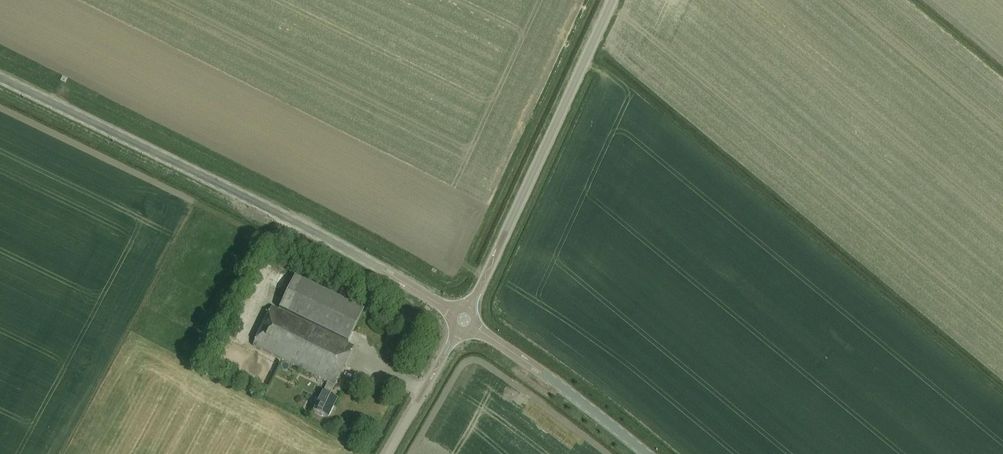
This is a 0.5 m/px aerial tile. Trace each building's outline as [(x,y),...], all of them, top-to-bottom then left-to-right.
[(346,344),(363,311),(294,277),(279,310),(272,307),(253,346),(329,384),(324,394),(323,394),(314,412),(327,419),(336,400),(328,396),(333,385),(334,385),(353,347),(346,344)] [(221,341),(226,332),(221,330),(216,338),(221,341)]
